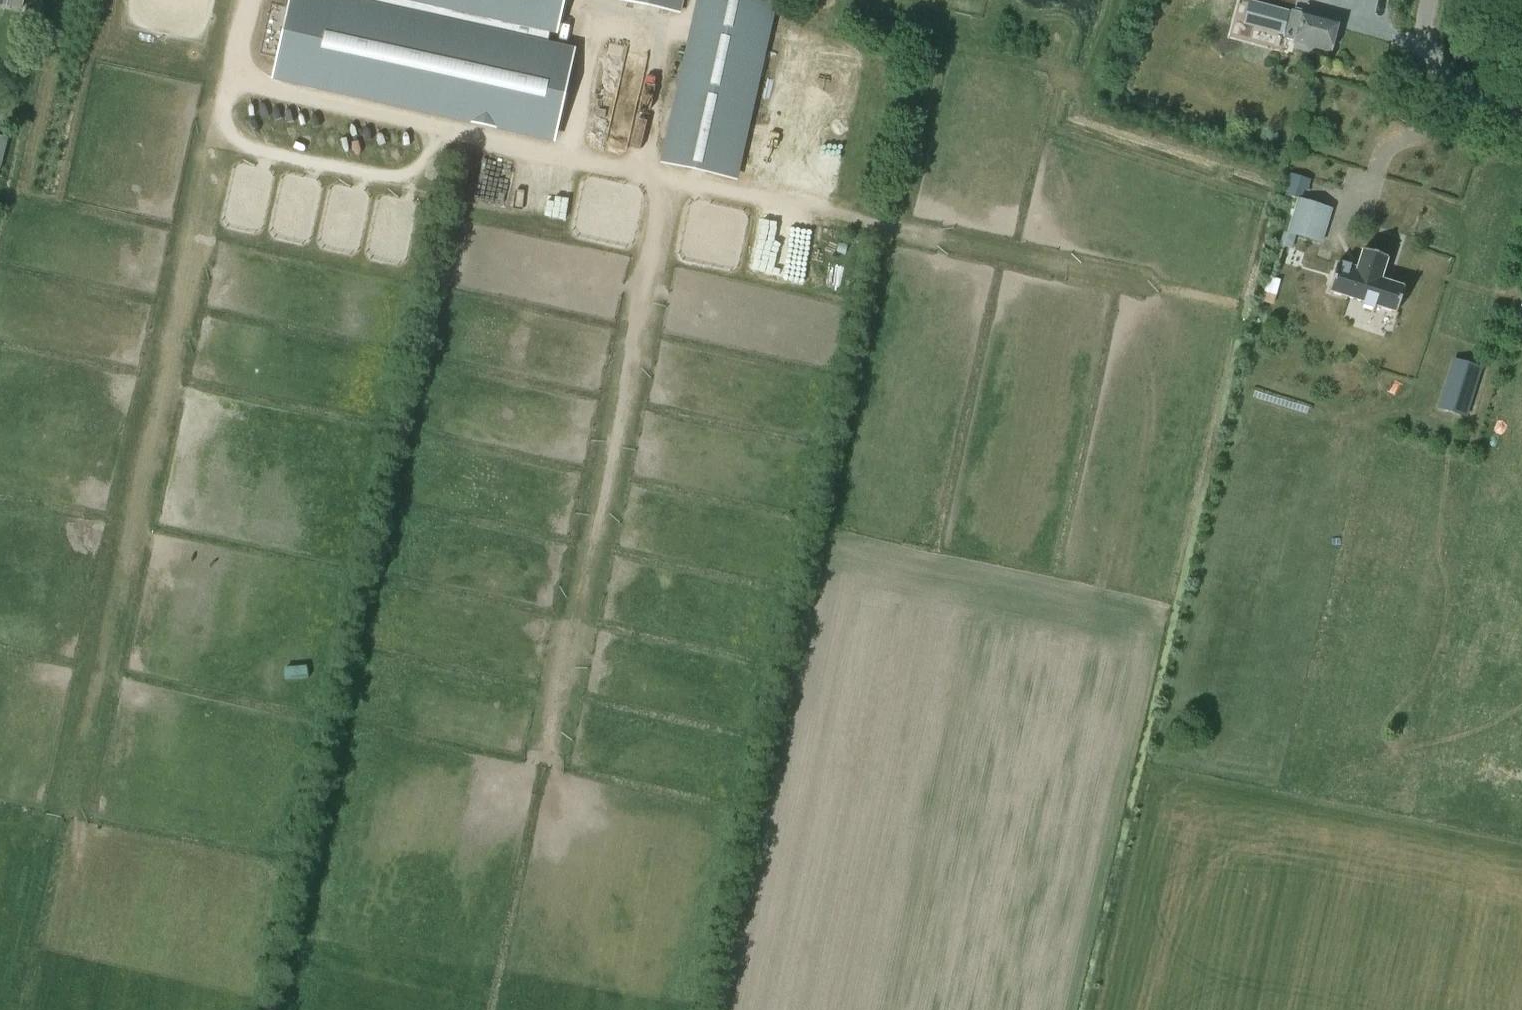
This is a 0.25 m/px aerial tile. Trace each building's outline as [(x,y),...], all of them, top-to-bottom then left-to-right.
[(6,8),(8,0),(0,0),(0,7),(6,8)] [(275,77),(552,138),(571,52),(547,47),(551,29),(554,30),(561,0),(292,0),(275,77)] [(682,0),(627,0),(680,12),(682,0)] [(771,3),(759,0),(705,0),(669,164),(731,178),(771,3)] [(1258,5),(1252,28),(1295,40),(1295,41),(1329,50),(1336,23),(1302,14),(1303,12),(1294,10),(1292,14),(1258,5)] [(1301,200),(1307,178),(1301,176),(1299,184),(1288,181),(1284,195),(1301,200)] [(1298,201),(1288,235),(1320,245),(1330,211),(1298,201)] [(1357,270),(1337,263),(1328,292),(1363,303),(1361,308),(1373,311),(1374,307),(1396,314),(1404,288),(1380,281),(1387,258),(1363,251),(1357,270)] [(1480,369),(1454,361),(1445,387),(1458,391),(1451,414),(1464,418),(1480,369)]
